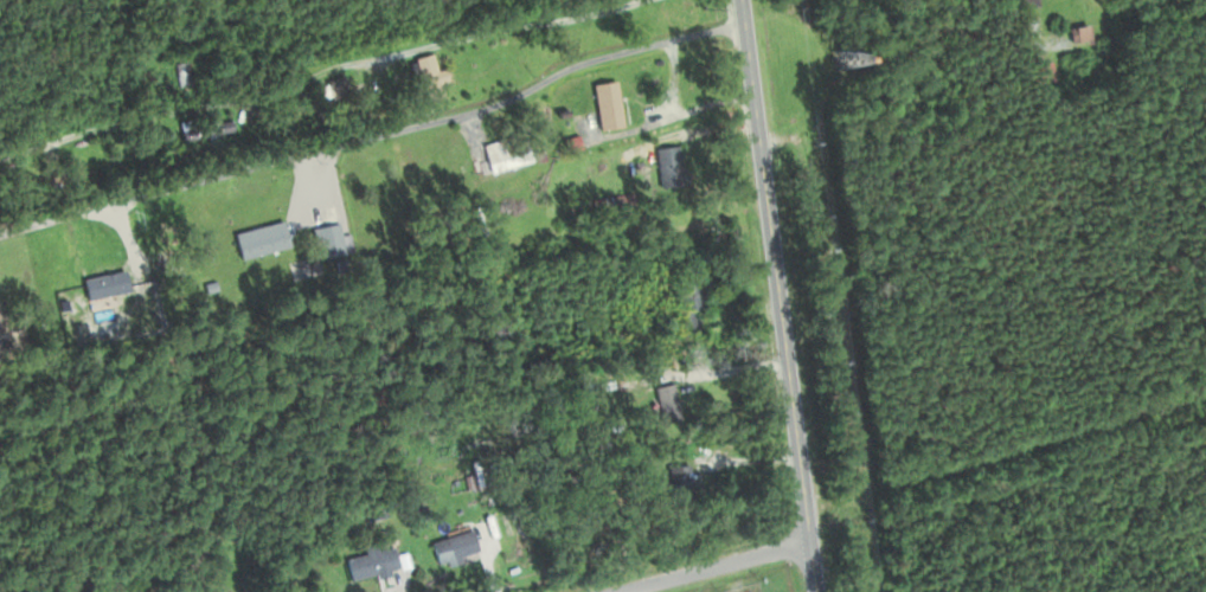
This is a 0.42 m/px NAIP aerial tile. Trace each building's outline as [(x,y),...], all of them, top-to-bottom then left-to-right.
[(1088,43),(1084,23),(1065,28),(1070,48),(1088,43)] [(1037,62),(1038,80),(1051,79),(1050,61),(1037,62)] [(325,94),(343,90),(339,76),(322,79),(325,94)] [(597,129),(621,124),(613,78),(588,83),(597,129)] [(426,100),(439,96),(435,84),(422,89),(426,100)] [(682,88),(667,87),(665,99),(681,101),(682,88)] [(178,122),(181,139),(230,130),(227,114),(178,122)] [(483,159),(485,170),(534,161),(531,143),(524,144),(523,135),(490,141),(493,158),(483,159)] [(654,145),(655,184),(678,183),(676,144),(654,145)] [(278,220),(229,231),(235,258),(284,247),(278,220)] [(317,257),(341,252),(335,222),(311,226),(317,257)] [(676,310),(669,311),(670,339),(699,337),(696,276),(675,277),(676,310)] [(651,419),(672,419),(672,385),(651,385),(651,419)] [(691,495),(687,462),(664,465),(668,498),(691,495)] [(426,543),(435,567),(476,551),(468,527),(426,543)] [(361,554),(341,558),(345,579),(395,570),(391,546),(373,549),(372,544),(359,546),(361,554)]
